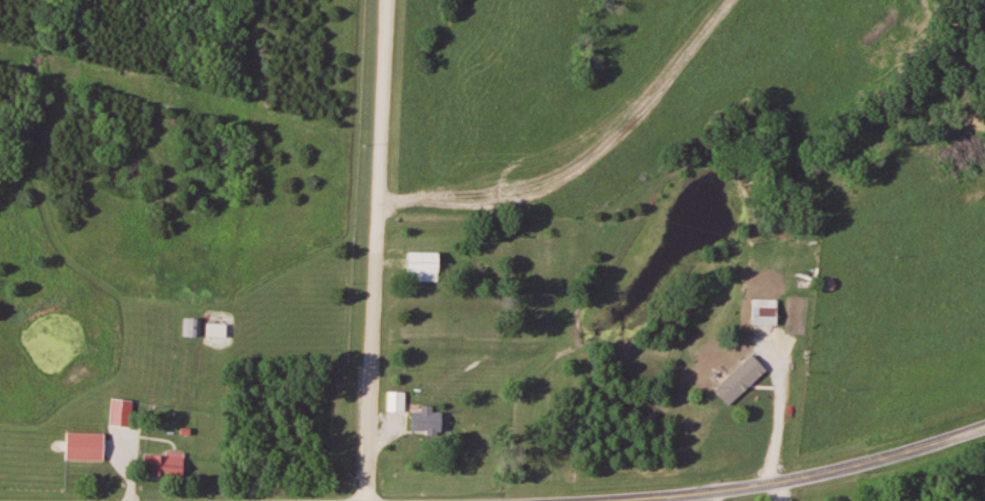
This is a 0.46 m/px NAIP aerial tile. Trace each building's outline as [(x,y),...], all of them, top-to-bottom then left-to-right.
[(409,252),(409,274),(418,274),(418,283),(443,283),(443,252),(409,252)] [(753,325),(780,325),(780,300),(753,300),(753,325)] [(202,337),(202,318),(184,318),(184,337),(202,337)] [(227,324),(208,324),(208,337),(227,337),(227,324)] [(407,392),(387,392),(387,413),(407,413),(407,392)] [(445,413),(435,413),(435,406),(422,406),(422,411),(413,411),(413,432),(445,432),(445,413)] [(106,432),(67,432),(67,460),(106,460),(106,432)] [(186,478),(186,453),(156,453),(156,478),(186,478)]
